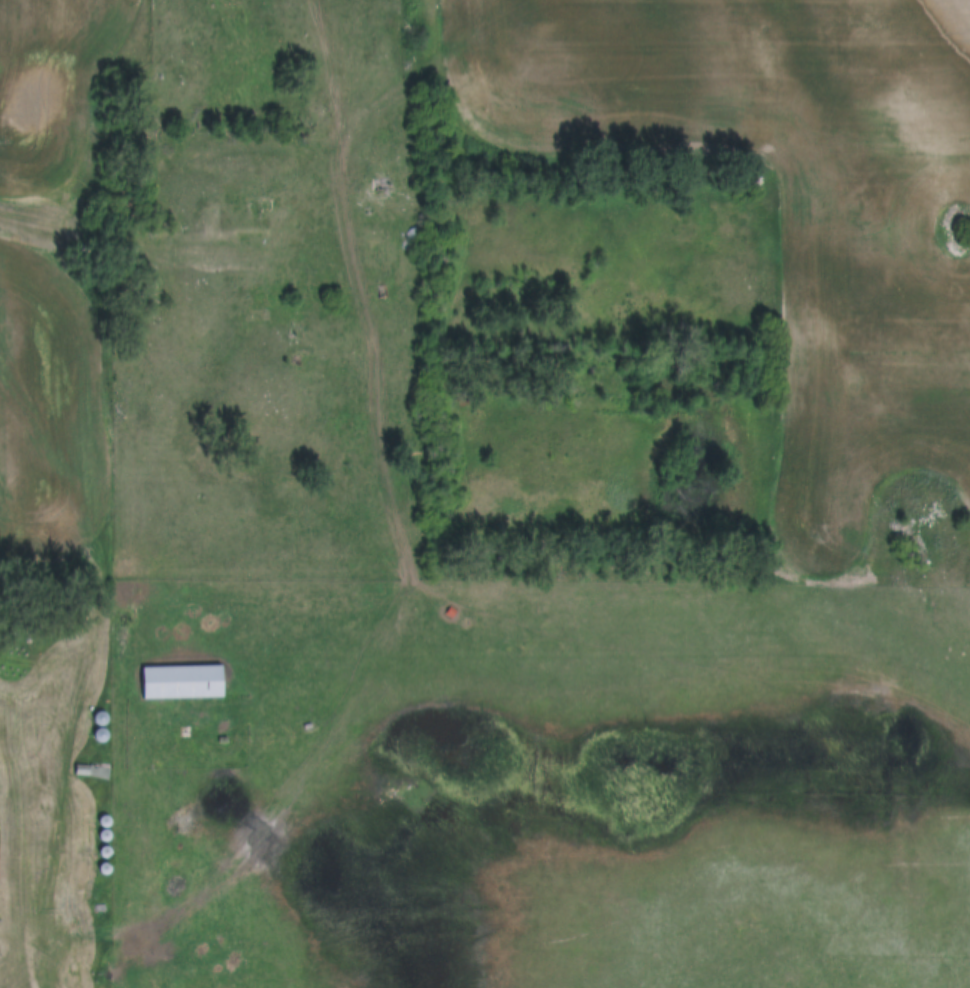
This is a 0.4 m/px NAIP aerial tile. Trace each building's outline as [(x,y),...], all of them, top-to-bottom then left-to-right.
[(136,669),(137,702),(221,700),(220,667),(136,669)] [(96,775),(96,767),(75,767),(75,775),(96,775)]
